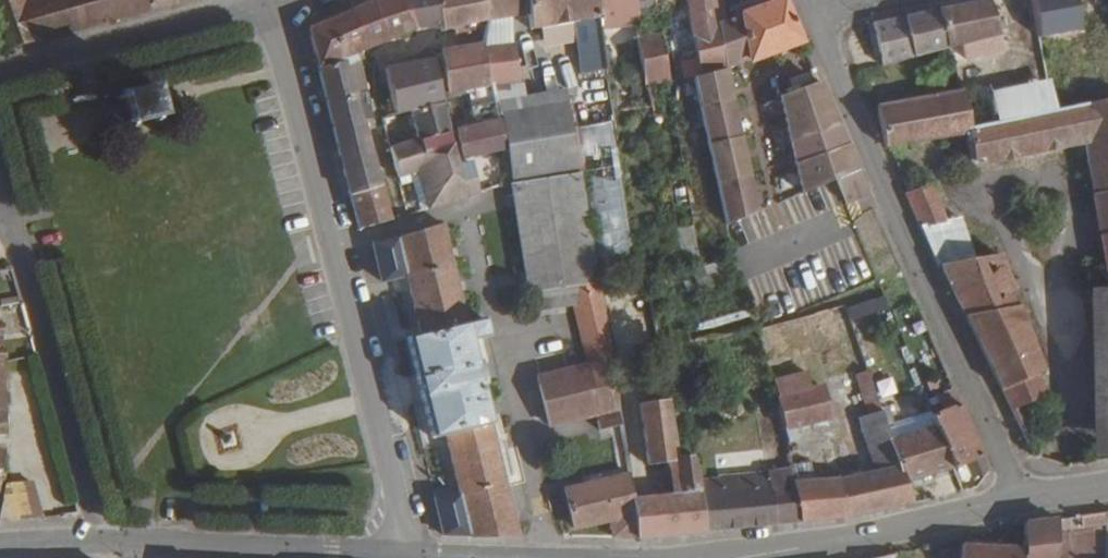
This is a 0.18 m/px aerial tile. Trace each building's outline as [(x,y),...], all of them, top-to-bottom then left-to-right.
[(1,51),(41,40),(28,2),(27,0),(0,0),(0,48),(1,51)] [(28,2),(41,40),(150,11),(147,0),(34,0),(28,2)] [(150,11),(188,0),(147,0),(150,11)] [(308,29),(318,69),(342,62),(344,66),(359,61),(357,52),(417,29),(442,31),(434,0),(377,0),(374,1),(308,29)] [(481,0),(434,0),(442,31),(485,23),(481,0)] [(595,0),(481,0),(485,23),(490,22),(515,17),(527,15),(530,30),(539,29),(541,36),(551,33),(550,27),(574,24),(579,61),(565,63),(567,76),(571,75),(606,70),(600,31),(595,0)] [(600,31),(637,25),(636,20),(632,0),(595,0),(600,31)] [(659,0),(632,0),(636,20),(641,19),(639,4),(659,0)] [(684,78),(689,77),(722,68),(713,26),(707,0),(683,0),(684,5),(687,22),(682,23),(683,30),(688,30),(694,60),(681,64),(684,78)] [(713,26),(726,21),(722,0),(707,0),(713,26)] [(707,147),(738,138),(721,69),(749,59),(750,62),(800,42),(782,1),(739,15),(739,17),(732,20),(726,21),(713,26),(722,68),(689,77),(707,147)] [(986,3),(938,12),(947,48),(957,46),(961,61),(999,51),(986,3)] [(947,48),(938,12),(871,24),(880,65),(947,48)] [(515,17),(490,22),(481,47),(513,44),(515,17)] [(661,35),(639,38),(641,50),(648,85),(669,81),(661,35)] [(486,85),(489,85),(492,99),(500,97),(499,87),(518,83),(513,44),(481,47),(486,85)] [(481,47),(438,54),(447,94),(476,88),(483,125),(455,131),(462,159),(503,150),(497,120),(493,104),(492,99),(489,85),(486,85),(481,47)] [(654,116),(648,85),(641,50),(629,53),(637,89),(630,91),(631,104),(619,106),(619,111),(646,108),(648,117),(654,117),(654,116)] [(394,114),(410,110),(442,103),(432,60),(384,70),(394,114)] [(342,62),(318,69),(350,193),(382,184),(364,122),(369,121),(367,94),(359,61),(344,66),(342,62)] [(1057,62),(982,78),(992,124),(1067,108),(1057,62)] [(968,129),(992,124),(982,78),(981,72),(954,77),(958,91),(968,129)] [(143,86),(141,76),(126,80),(128,89),(143,86)] [(815,77),(801,82),(835,177),(861,168),(815,77)] [(146,84),(146,87),(127,93),(125,88),(120,90),(121,94),(117,95),(118,101),(122,100),(127,120),(123,121),(124,126),(129,125),(130,129),(135,127),(135,124),(153,119),(155,122),(161,121),(160,117),(164,116),(163,111),(159,112),(154,91),(158,89),(157,85),(152,86),(152,82),(146,84)] [(772,144),(791,139),(804,193),(835,177),(801,82),(763,94),(772,144)] [(500,97),(519,94),(518,83),(499,87),(500,97)] [(1081,268),(1085,296),(1107,292),(1107,100),(1067,108),(992,124),(968,129),(958,91),(876,108),(884,148),(886,148),(962,135),(967,167),(1081,146),(1100,255),(1089,257),(1090,266),(1081,268)] [(513,176),(576,166),(567,110),(564,92),(501,102),(504,119),(499,120),(513,176)] [(501,102),(493,104),(497,120),(499,120),(504,119),(501,102)] [(450,135),(442,103),(410,110),(414,129),(388,135),(391,149),(400,147),(450,135)] [(700,256),(677,126),(659,129),(683,260),(700,256)] [(401,186),(413,183),(421,210),(478,193),(470,162),(457,165),(450,135),(400,147),(401,156),(394,158),(401,186)] [(738,138),(707,147),(725,221),(760,208),(759,180),(749,183),(738,138)] [(515,204),(532,307),(577,300),(601,295),(599,280),(575,284),(575,280),(595,278),(578,175),(511,185),(513,193),(515,204)] [(359,228),(392,219),(382,184),(350,193),(359,228)] [(935,267),(939,267),(1019,430),(1031,424),(1022,404),(1047,393),(1039,372),(1041,371),(993,248),(963,254),(950,219),(943,222),(928,187),(905,191),(902,192),(935,267)] [(433,498),(443,536),(519,537),(472,340),(501,333),(497,316),(467,323),(445,228),(372,245),(381,281),(406,275),(420,334),(407,338),(416,376),(405,379),(411,403),(422,401),(431,438),(444,435),(458,492),(433,498)] [(702,291),(726,284),(719,263),(696,270),(702,291)] [(1082,296),(1086,466),(1107,463),(1107,292),(1085,296),(1082,296)] [(609,347),(601,295),(577,300),(587,351),(609,347)] [(885,297),(849,306),(852,319),(889,310),(885,297)] [(857,370),(840,308),(812,316),(827,378),(857,370)] [(804,318),(759,331),(764,348),(808,336),(804,318)] [(589,365),(535,377),(548,426),(597,414),(601,431),(621,425),(619,409),(609,347),(587,351),(589,365)] [(856,518),(911,505),(903,482),(888,438),(885,429),(867,377),(862,379),(866,393),(862,395),(868,414),(858,418),(875,470),(856,476),(848,478),(822,482),(814,473),(812,465),(790,468),(798,524),(856,518)] [(933,380),(924,385),(927,391),(935,388),(933,380)] [(788,434),(786,436),(787,444),(797,442),(796,434),(833,424),(825,394),(820,396),(816,385),(798,390),(801,401),(780,407),(788,434)] [(971,478),(987,473),(950,388),(937,394),(943,410),(931,416),(929,416),(933,425),(951,468),(965,462),(971,478)] [(633,499),(638,540),(704,533),(699,493),(696,479),(693,471),(688,459),(676,461),(665,397),(638,403),(648,465),(666,463),(669,495),(633,499)] [(885,429),(888,438),(933,425),(929,416),(885,429)] [(933,425),(888,438),(903,482),(951,468),(933,425)] [(16,453),(4,451),(0,468),(0,472),(6,474),(3,484),(7,484),(13,486),(16,453)] [(717,478),(717,491),(699,493),(704,533),(798,524),(790,468),(788,457),(764,461),(764,473),(717,478)] [(610,523),(612,539),(638,540),(633,499),(630,478),(564,490),(574,529),(575,529),(610,523)] [(3,499),(0,513),(0,526),(43,520),(41,488),(13,486),(7,484),(3,499)] [(1078,528),(1105,525),(1104,513),(1077,517),(1078,528)] [(1054,519),(1038,521),(1020,525),(1020,549),(1020,557),(1052,557),(1054,519)] [(960,557),(1020,557),(1020,549),(960,546),(960,557)]
